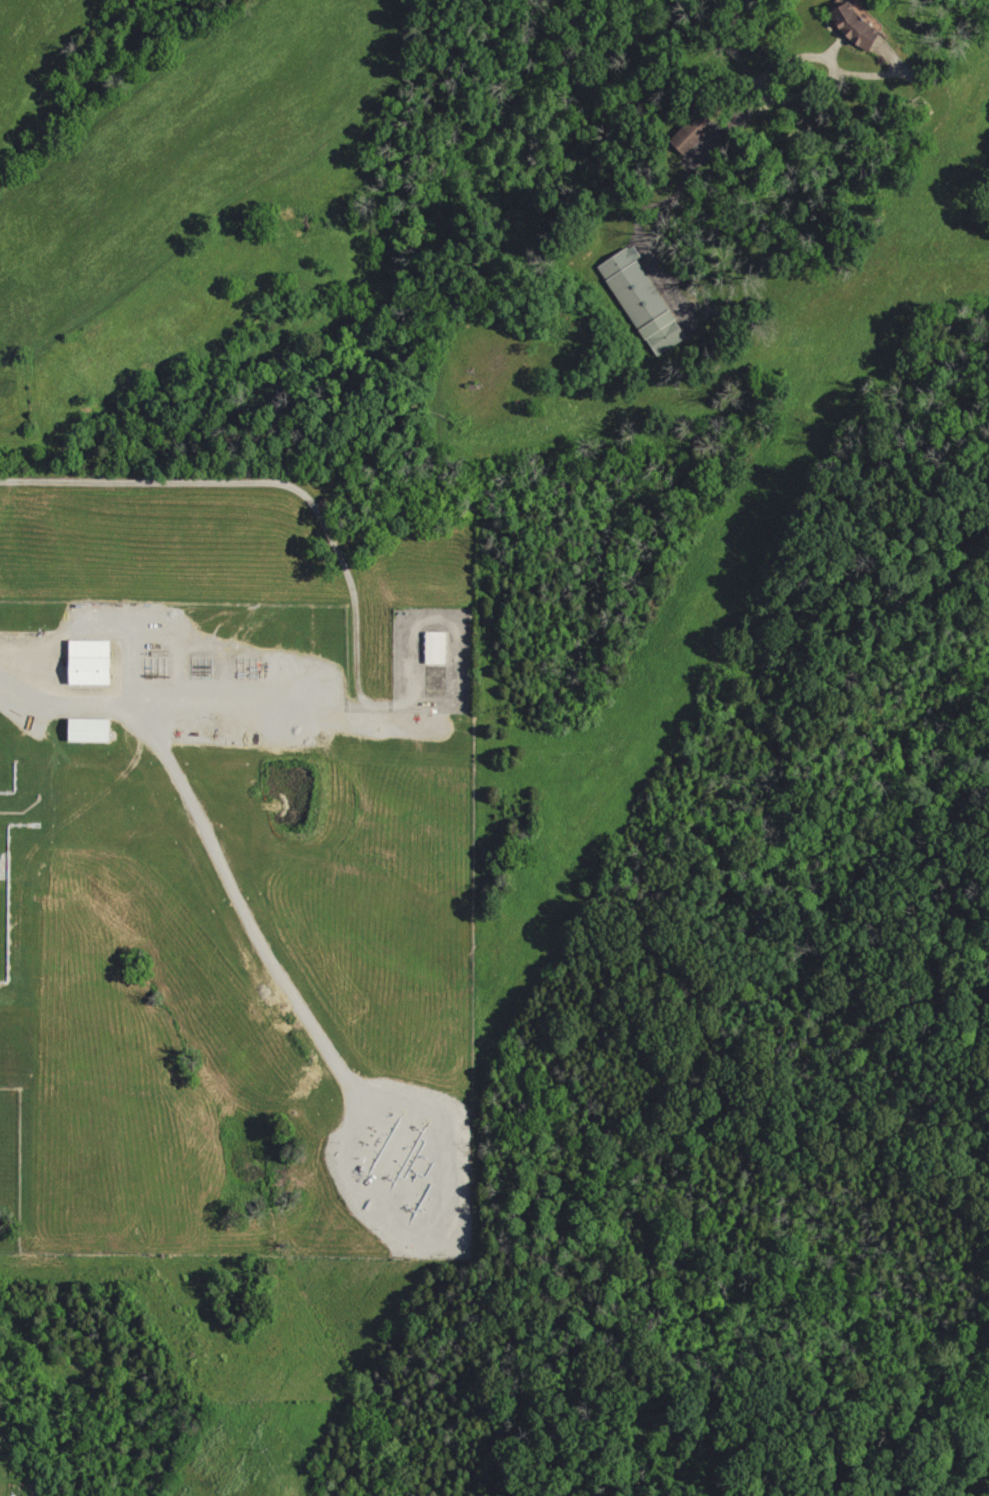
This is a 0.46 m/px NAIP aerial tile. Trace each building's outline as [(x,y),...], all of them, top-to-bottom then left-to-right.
[(856,0),(852,0),(836,17),(873,53),(891,33),(856,0)] [(691,338),(642,258),(645,256),(637,244),(604,264),(659,357),(691,338)] [(426,634),(426,666),(448,665),(448,633),(426,634)] [(69,642),(70,689),(122,689),(121,641),(69,642)] [(71,721),(71,744),(112,744),(113,722),(71,721)]
